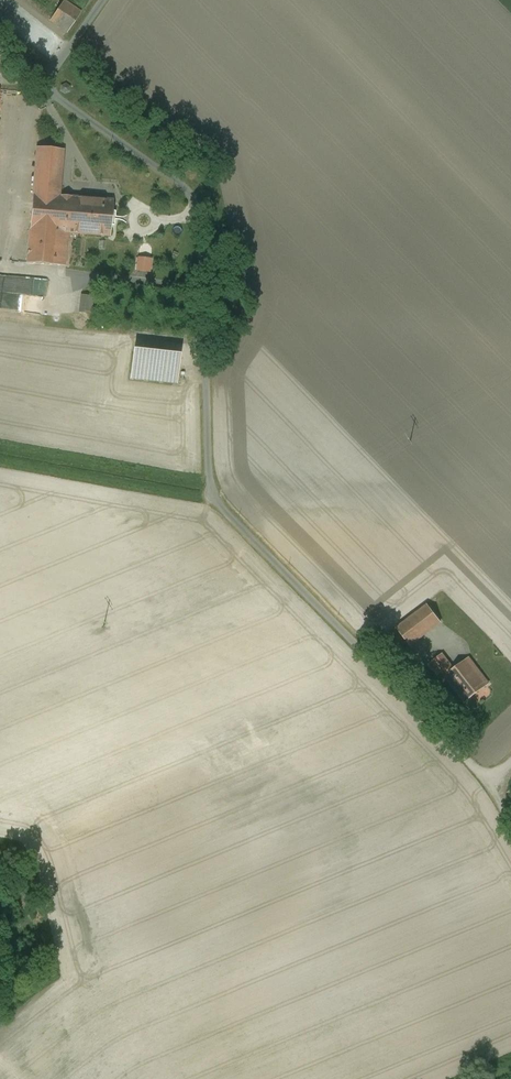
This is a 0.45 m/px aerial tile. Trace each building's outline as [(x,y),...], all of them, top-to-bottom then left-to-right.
[(81,12),(64,0),(50,21),(67,33),(81,12)] [(61,86),(61,91),(65,94),(69,92),(70,87),(66,84),(61,86)] [(37,148),(33,194),(59,197),(63,150),(37,148)] [(59,197),(33,194),(30,230),(68,233),(109,236),(112,201),(59,197)] [(68,233),(30,230),(27,263),(66,266),(68,233)] [(151,272),(151,257),(136,256),(136,271),(151,272)] [(8,294),(7,309),(32,310),(32,294),(8,294)] [(94,297),(82,296),(81,312),(92,313),(94,297)] [(135,351),(132,378),(176,382),(178,356),(135,351)] [(427,605),(397,628),(410,646),(441,623),(427,605)] [(445,677),(454,670),(442,655),(429,665),(437,676),(441,672),(445,677)] [(488,684),(469,658),(454,670),(445,677),(465,702),(488,684)]
